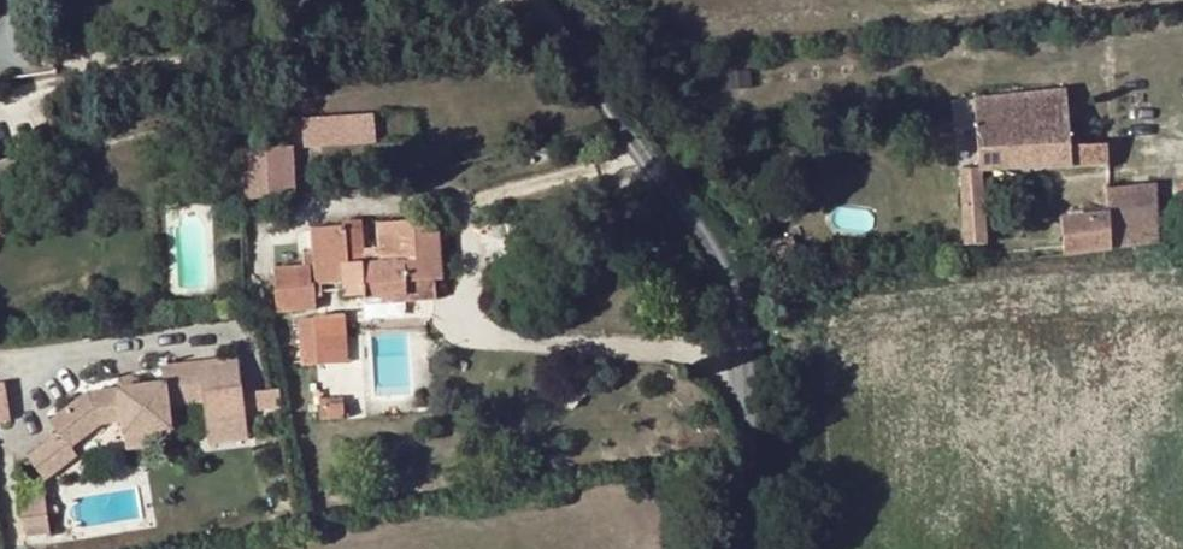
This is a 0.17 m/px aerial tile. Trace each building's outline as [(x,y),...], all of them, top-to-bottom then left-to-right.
[(977,133),(979,171),(1107,163),(1106,144),(1068,146),(1065,91),(974,100),(977,133)] [(951,136),(977,133),(974,100),(948,103),(951,136)] [(304,146),(373,142),(372,114),(302,119),(304,146)] [(261,197),(294,195),(292,147),(258,149),(261,197)] [(242,150),(244,198),(261,197),(258,149),(242,150)] [(962,172),(967,245),(983,244),(979,171),(962,172)] [(1064,253),(1157,243),(1154,185),(1104,189),(1107,214),(1060,219),(1064,253)] [(441,275),(439,224),(415,226),(414,218),(375,221),(377,247),(372,247),(373,263),(360,264),(361,274),(346,275),(346,266),(357,265),(356,249),(361,249),(359,219),(341,221),(341,225),(309,227),(310,251),(301,251),(302,264),(273,267),(277,313),(315,311),(314,298),(322,297),(322,285),(342,282),(343,295),(362,294),(362,288),(407,286),(406,276),(441,275)] [(776,257),(795,251),(790,237),(771,243),(776,257)] [(264,305),(263,291),(243,292),(244,308),(264,305)] [(315,315),(344,313),(343,295),(322,297),(314,298),(315,311),(315,315)] [(348,362),(344,313),(315,315),(315,318),(319,365),(348,362)] [(319,365),(315,318),(298,319),(297,319),(301,366),(319,365)] [(89,390),(51,420),(60,432),(70,445),(71,444),(102,421),(120,418),(121,430),(145,428),(146,438),(168,435),(164,403),(200,399),(205,440),(245,435),(235,355),(158,365),(160,381),(146,383),(128,385),(89,390)] [(127,376),(128,385),(146,383),(145,374),(127,376)] [(276,386),(253,389),(255,408),(278,405),(276,386)] [(344,402),(319,404),(321,419),(345,418),(344,402)] [(145,428),(121,430),(123,446),(147,443),(146,438),(145,428)] [(70,445),(60,432),(29,456),(46,477),(78,453),(71,444),(70,445)] [(47,494),(23,498),(28,522),(51,518),(47,494)] [(53,530),(51,518),(28,522),(30,534),(53,530)]
